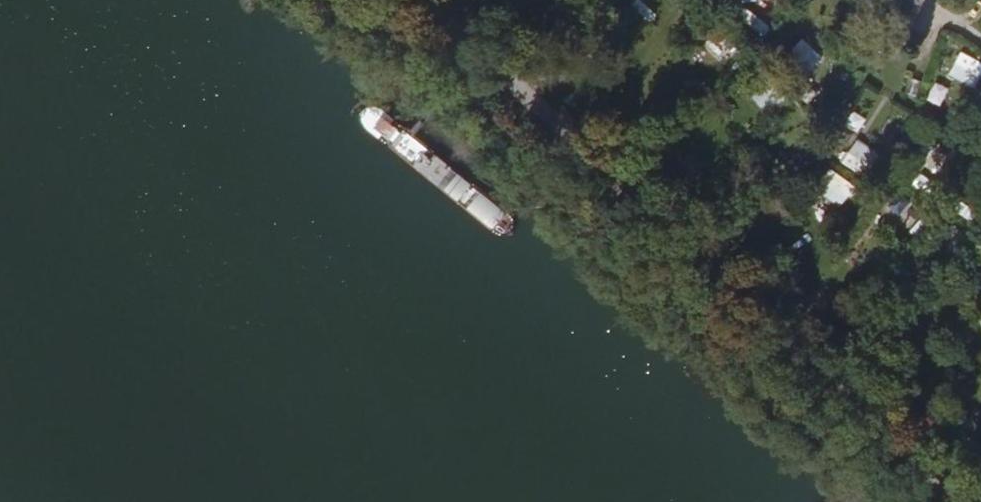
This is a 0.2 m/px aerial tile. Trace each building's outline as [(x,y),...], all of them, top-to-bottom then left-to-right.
[(866,172),(877,148),(856,138),(845,162),(866,172)] [(840,212),(858,183),(831,166),(813,196),(840,212)]
